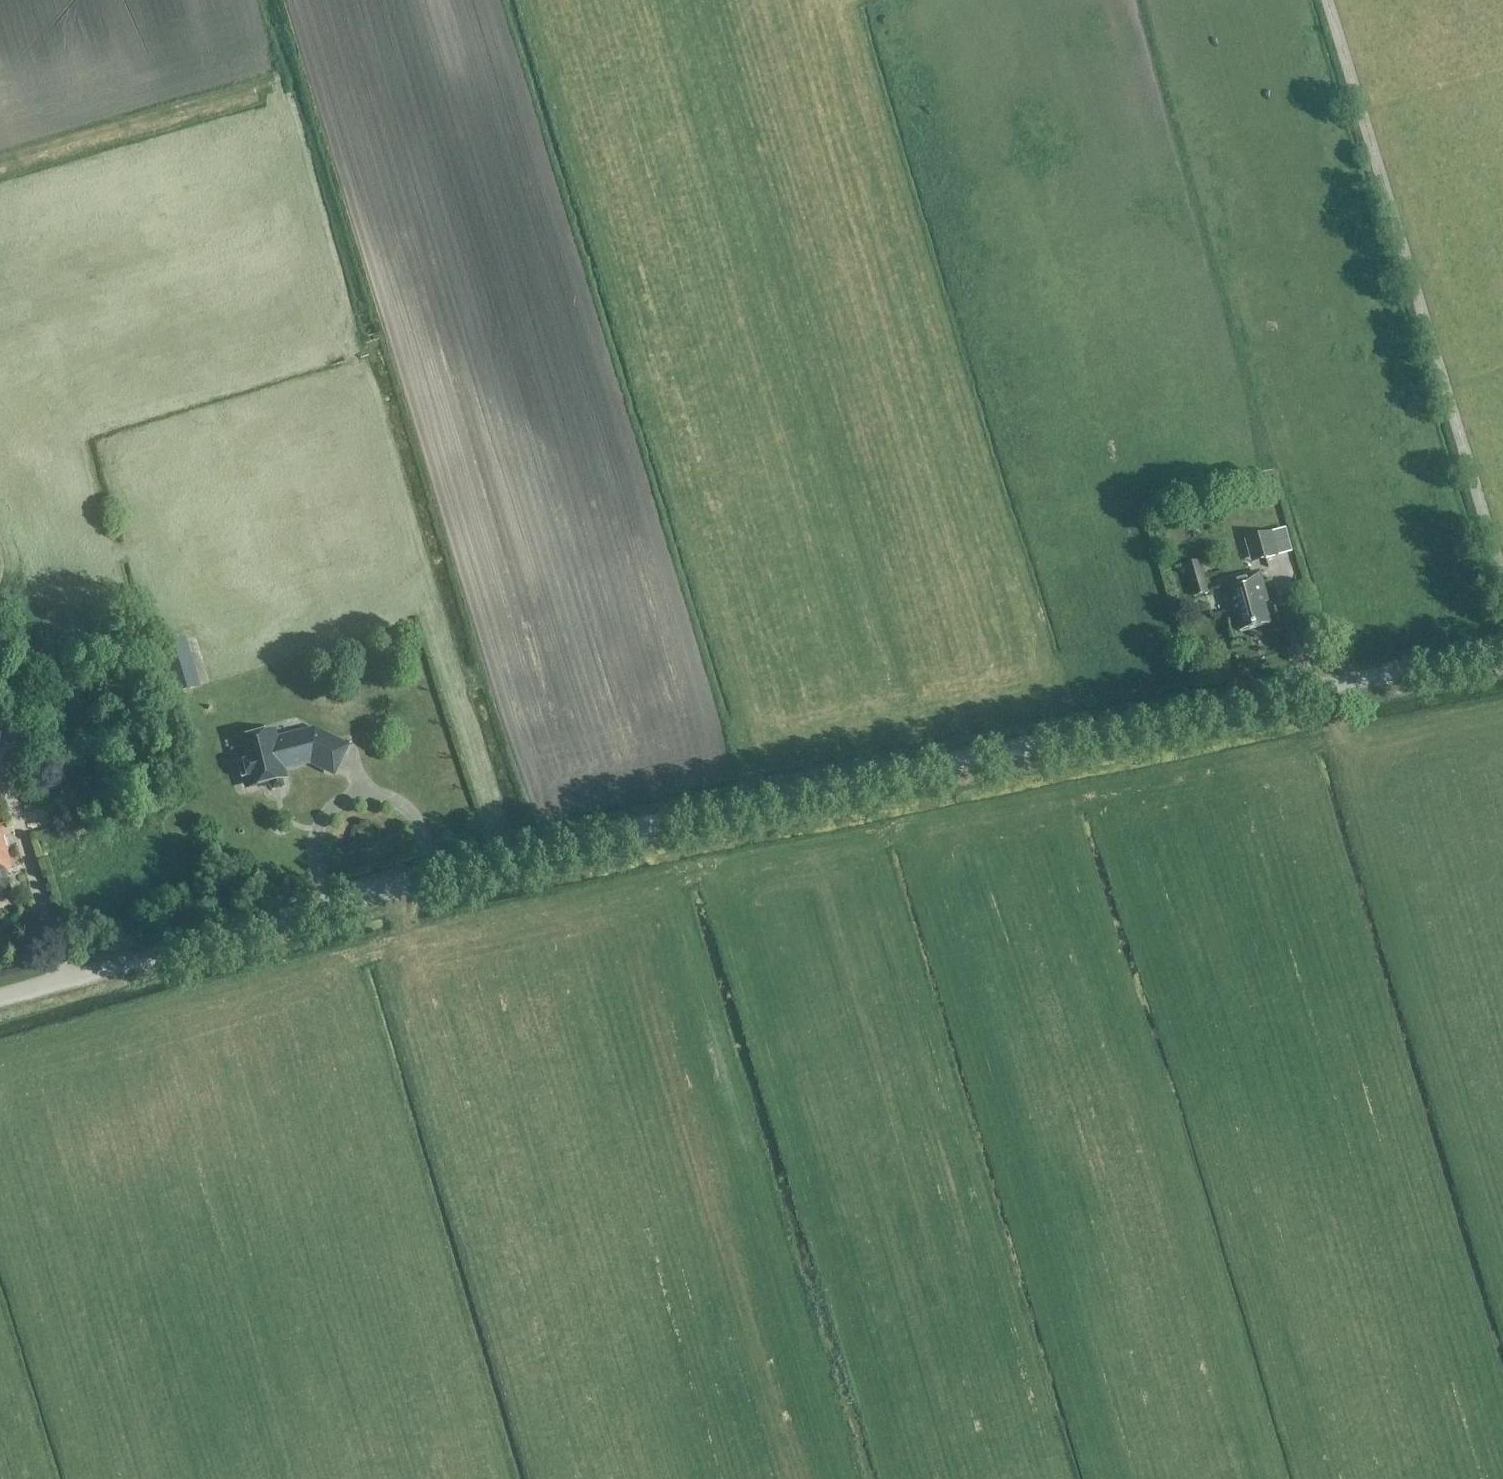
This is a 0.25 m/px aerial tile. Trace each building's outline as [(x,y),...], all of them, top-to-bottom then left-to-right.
[(1258,537),(1265,560),(1279,556),(1273,533),(1258,537)] [(1194,597),(1209,593),(1200,561),(1185,565),(1194,597)] [(1240,632),(1270,624),(1264,603),(1268,602),(1260,573),(1222,584),(1231,613),(1234,612),(1240,632)] [(200,688),(185,640),(156,648),(171,697),(200,688)] [(6,758),(17,754),(0,709),(0,741),(6,758)] [(331,770),(341,749),(313,734),(272,744),(270,733),(238,741),(243,764),(239,765),(242,777),(246,776),(249,786),(281,778),(278,767),(309,759),(331,770)] [(10,868),(9,862),(0,834),(0,896),(9,893),(2,870),(10,868)]
